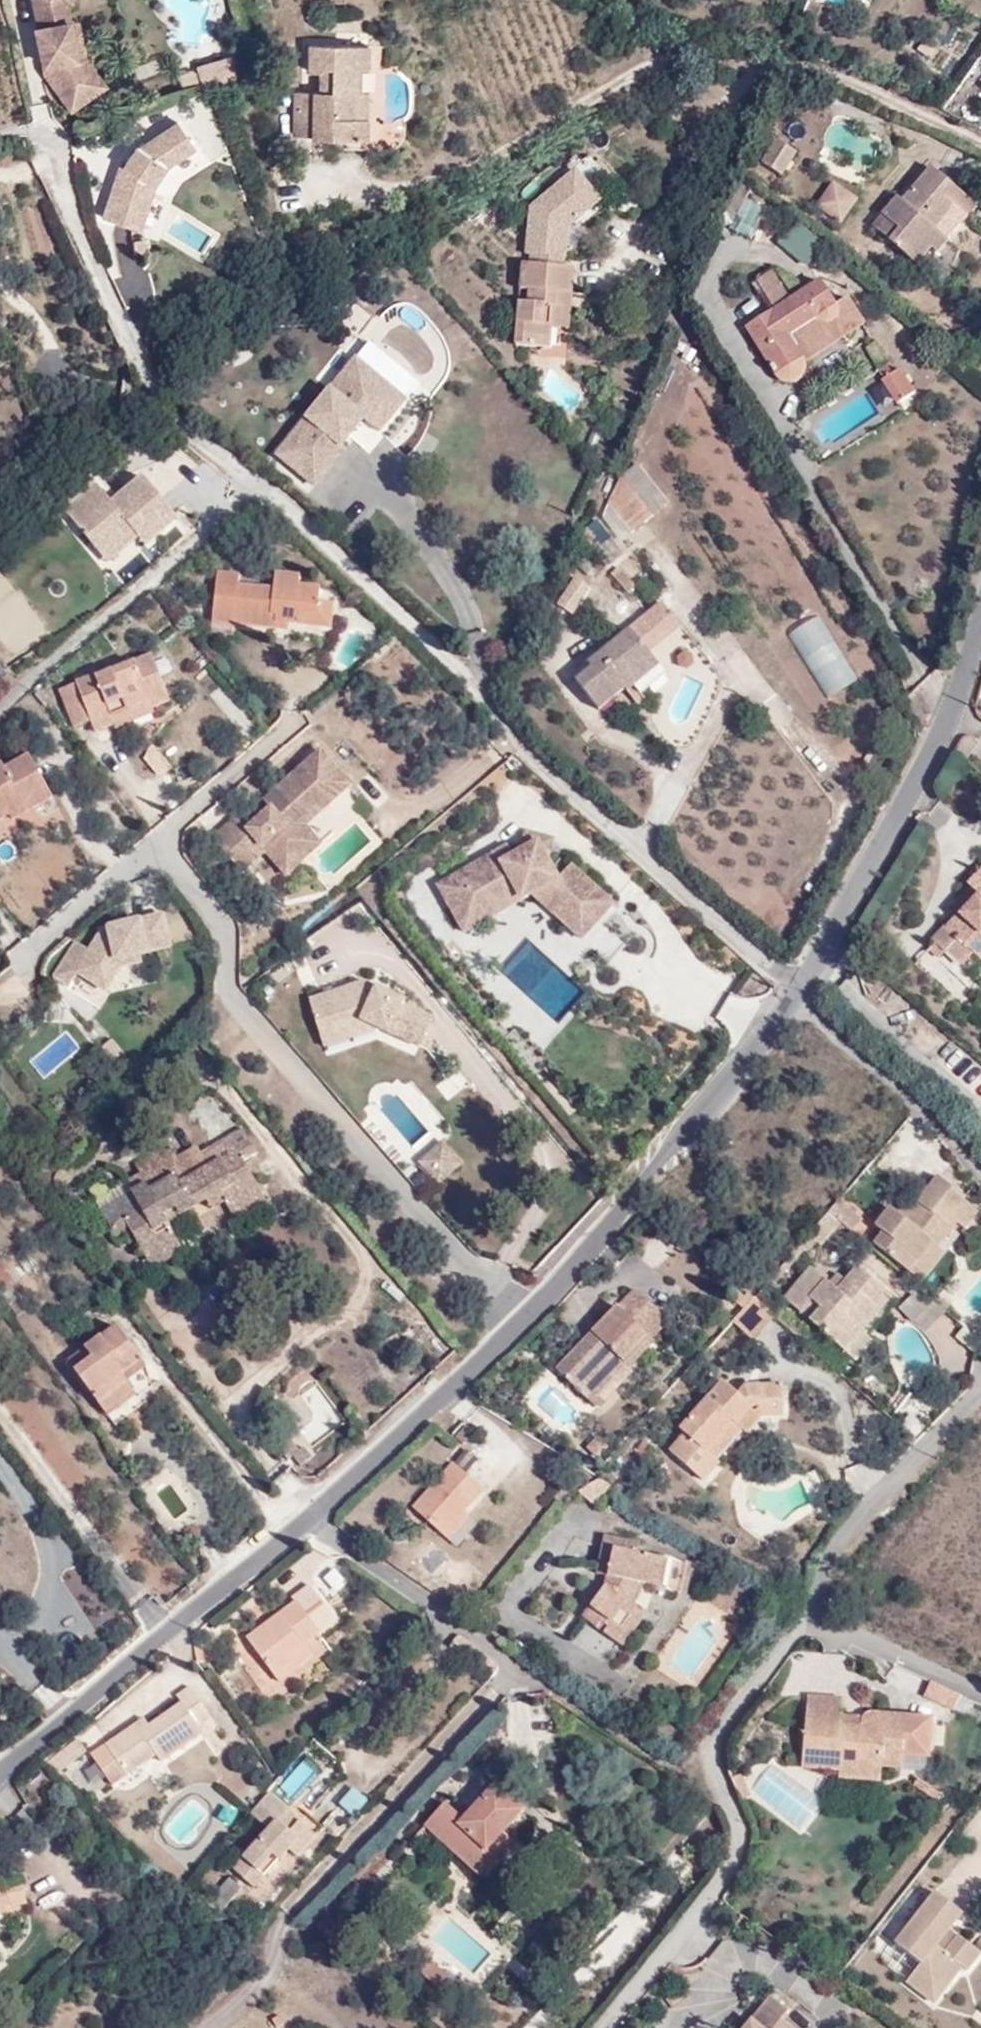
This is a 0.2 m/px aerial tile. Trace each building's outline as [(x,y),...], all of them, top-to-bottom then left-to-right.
[(78,60),(72,24),(69,10),(75,0),(32,0),(46,77),(48,80),(72,113),(109,87),(88,59),(78,60)] [(814,21),(821,7),(810,1),(804,15),(814,21)] [(88,59),(82,22),(72,24),(78,60),(88,59)] [(353,118),(354,91),(359,92),(359,69),(368,70),(369,45),(308,45),(307,72),(319,72),(320,91),(312,92),(311,138),(367,139),(367,118),(353,118)] [(233,57),(202,68),(207,82),(238,71),(233,57)] [(367,118),(368,92),(359,92),(354,91),(353,118),(367,118)] [(296,92),(295,138),(311,138),(312,92),(296,92)] [(177,123),(139,148),(130,161),(151,206),(161,174),(195,152),(177,123)] [(771,140),(758,161),(778,174),(791,153),(771,140)] [(143,231),(151,206),(130,161),(125,169),(121,169),(104,218),(143,231)] [(535,207),(530,253),(535,253),(564,257),(568,257),(572,226),(572,221),(577,217),(580,220),(604,200),(580,171),(551,194),(558,203),(551,209),(535,207)] [(904,233),(893,244),(918,266),(964,214),(943,196),(952,186),(936,171),(915,195),(920,200),(911,211),(905,205),(900,201),(885,218),(890,222),(904,233)] [(969,219),(978,208),(952,186),(943,196),(964,214),(918,266),(923,270),(969,219)] [(551,194),(535,207),(551,209),(558,203),(551,194)] [(915,195),(905,205),(911,211),(920,200),(915,195)] [(843,207),(828,197),(823,205),(837,215),(843,207)] [(751,239),(765,209),(744,198),(729,229),(751,239)] [(572,226),(580,220),(577,217),(572,221),(572,226)] [(890,222),(880,233),(893,244),(904,233),(890,222)] [(813,242),(790,226),(780,241),(803,258),(813,242)] [(535,253),(534,263),(567,267),(568,257),(564,257),(535,253)] [(558,306),(560,292),(572,294),(574,268),(567,267),(534,263),(524,262),(521,289),(530,290),(528,303),(520,302),(517,345),(549,348),(551,327),(562,328),(564,307),(558,306)] [(775,278),(760,288),(775,311),(790,301),(775,278)] [(790,301),(775,311),(746,328),(775,374),(782,380),(792,382),(798,379),(804,373),(805,364),(788,334),(818,316),(824,321),(832,321),(836,318),(838,315),(838,310),(833,302),(821,281),(790,301)] [(374,317),(343,292),(330,309),(360,335),(374,317)] [(562,328),(569,328),(572,294),(560,292),(558,306),(564,307),(562,328)] [(844,295),(833,302),(838,310),(838,315),(836,318),(832,321),(824,321),(818,316),(788,334),(805,364),(862,325),(844,295)] [(368,370),(355,360),(352,364),(365,374),(368,370)] [(367,419),(363,415),(387,386),(368,370),(365,374),(352,364),(295,435),(333,466),(346,449),(343,446),(365,421),(367,419)] [(867,389),(881,412),(914,392),(900,369),(867,389)] [(370,426),(396,393),(387,386),(363,415),(367,419),(365,421),(370,426)] [(637,465),(623,476),(654,517),(668,505),(637,465)] [(623,476),(622,475),(608,503),(631,534),(654,517),(623,476)] [(151,553),(182,526),(144,483),(113,508),(100,492),(69,516),(107,564),(137,538),(151,553)] [(595,538),(588,528),(581,534),(589,544),(595,538)] [(635,588),(617,569),(611,576),(627,595),(635,588)] [(305,612),(318,614),(320,601),(321,587),(300,585),(301,576),(275,573),(274,588),(240,585),(241,574),(218,572),(213,621),(236,624),(276,629),(276,621),(289,623),(304,624),(305,612)] [(546,610),(555,615),(575,577),(566,572),(546,610)] [(331,628),(334,604),(320,601),(318,614),(305,612),(304,624),(331,628)] [(234,635),(236,624),(213,621),(211,634),(234,635)] [(276,629),(288,630),(289,623),(276,621),(276,629)] [(627,691),(635,685),(660,667),(631,630),(588,664),(592,668),(577,680),(600,708),(625,689),(627,691)] [(111,717),(152,703),(153,708),(170,702),(153,654),(77,682),(78,683),(91,721),(94,730),(113,723),(111,717)] [(642,694),(666,674),(660,667),(635,685),(642,694)] [(74,727),(91,721),(78,683),(61,689),(74,727)] [(114,729),(155,715),(153,708),(152,703),(111,717),(113,723),(114,729)] [(306,828),(352,787),(322,752),(265,802),(271,808),(246,831),(235,818),(212,839),(243,873),(266,853),(287,877),(323,846),(306,828)] [(22,801),(48,787),(30,754),(5,768),(2,763),(0,764),(0,812),(7,809),(10,815),(25,807),(22,801)] [(12,821),(54,798),(48,787),(22,801),(25,807),(10,815),(12,821)] [(557,839),(526,832),(522,852),(529,848),(546,852),(552,862),(557,839)] [(513,857),(509,850),(471,869),(467,885),(450,880),(441,884),(466,931),(486,920),(477,903),(512,883),(522,902),(532,896),(539,892),(544,902),(542,904),(585,941),(600,923),(616,904),(573,867),(561,879),(552,862),(546,852),(529,848),(522,852),(513,857)] [(471,869),(450,880),(467,885),(471,869)] [(962,916),(961,914),(948,929),(945,926),(932,941),(947,954),(949,951),(959,940),(973,953),(980,960),(980,869),(967,884),(971,888),(980,897),(962,916)] [(486,920),(522,902),(512,883),(477,903),(486,920)] [(971,888),(953,907),(961,914),(962,916),(980,897),(971,888)] [(532,896),(542,904),(544,902),(539,892),(532,896)] [(130,962),(128,957),(173,944),(165,912),(145,920),(107,929),(99,930),(90,951),(76,943),(52,973),(67,986),(79,974),(97,988),(130,962)] [(949,951),(963,965),(973,953),(959,940),(949,951)] [(321,1035),(366,1022),(380,1029),(418,1048),(432,1020),(403,1004),(403,1002),(363,982),(310,1000),(321,1035)] [(321,1035),(324,1047),(380,1029),(366,1022),(321,1035)] [(66,1032),(33,1058),(45,1073),(78,1046),(66,1032)] [(166,1139),(154,1116),(142,1122),(154,1145),(166,1139)] [(163,1213),(216,1184),(226,1202),(231,1212),(264,1196),(245,1159),(257,1152),(246,1130),(202,1154),(135,1190),(101,1208),(115,1234),(129,1225),(149,1263),(180,1243),(168,1221),(163,1213)] [(463,1166),(443,1143),(420,1163),(439,1187),(463,1166)] [(153,1165),(128,1179),(135,1190),(202,1154),(198,1144),(170,1160),(164,1149),(149,1156),(153,1165)] [(910,1272),(933,1242),(939,1247),(957,1223),(964,1229),(977,1213),(965,1203),(966,1201),(937,1177),(903,1219),(890,1208),(876,1225),(883,1232),(874,1243),(910,1272)] [(207,1200),(212,1209),(226,1202),(216,1184),(163,1213),(168,1221),(207,1200)] [(852,1232),(862,1219),(839,1199),(827,1212),(840,1223),(852,1232)] [(840,1223),(827,1212),(808,1234),(821,1246),(840,1223)] [(920,1282),(945,1252),(939,1247),(933,1242),(910,1272),(920,1282)] [(152,1270),(185,1251),(180,1243),(149,1263),(152,1270)] [(810,1320),(845,1353),(862,1332),(861,1330),(891,1296),(857,1267),(837,1291),(813,1269),(786,1299),(801,1312),(811,1301),(819,1309),(810,1320)] [(900,1305),(919,1322),(930,1311),(912,1293),(900,1305)] [(774,1316),(754,1298),(746,1307),(732,1323),(752,1341),(774,1316)] [(801,1312),(810,1320),(819,1309),(811,1301),(801,1312)] [(650,1340),(618,1308),(556,1368),(589,1400),(650,1340)] [(134,1392),(122,1376),(143,1361),(118,1326),(70,1361),(107,1412),(134,1392)] [(854,1360),(872,1340),(862,1332),(845,1353),(854,1360)] [(150,1374),(149,1369),(143,1361),(122,1376),(134,1392),(152,1379),(150,1374)] [(751,1407),(761,1406),(762,1416),(784,1415),(783,1386),(747,1387),(740,1395),(725,1382),(681,1430),(684,1433),(669,1450),(703,1481),(720,1463),(715,1458),(706,1450),(731,1420),(736,1424),(751,1407)] [(741,1429),(746,1434),(762,1416),(761,1406),(751,1407),(736,1424),(741,1429)] [(715,1458),(741,1429),(736,1424),(731,1420),(706,1450),(715,1458)] [(474,1433),(466,1425),(455,1438),(463,1445),(474,1433)] [(300,1451),(289,1438),(280,1446),(298,1469),(312,1458),(304,1448),(300,1451)] [(453,1462),(413,1507),(444,1536),(465,1512),(484,1490),(453,1462)] [(579,1492),(594,1506),(617,1489),(600,1479),(579,1492)] [(449,1541),(470,1517),(465,1512),(444,1536),(449,1541)] [(600,1536),(593,1574),(607,1577),(613,1548),(632,1551),(634,1543),(600,1536)] [(643,1584),(663,1588),(668,1559),(632,1551),(613,1548),(607,1577),(606,1587),(583,1617),(616,1642),(640,1611),(633,1605),(643,1584)] [(680,1592),(685,1562),(668,1559),(663,1588),(680,1592)] [(969,1591),(980,1597),(980,1595),(980,1568),(969,1591)] [(293,1664),(288,1656),(305,1644),(337,1620),(312,1585),(294,1598),(296,1603),(249,1638),(277,1676),(293,1664)] [(280,1681),(314,1657),(305,1644),(288,1656),(293,1664),(277,1676),(280,1681)] [(261,1690),(275,1682),(255,1649),(241,1657),(261,1690)] [(925,1698),(954,1711),(961,1697),(932,1684),(925,1698)] [(128,1776),(157,1755),(163,1763),(205,1733),(201,1728),(213,1718),(192,1687),(178,1697),(183,1704),(150,1727),(145,1719),(107,1745),(128,1776)] [(861,1728),(840,1726),(841,1717),(841,1700),(808,1697),(802,1768),(839,1771),(839,1765),(882,1768),(901,1769),(902,1754),(905,1717),(869,1713),(862,1719),(861,1728)] [(306,1927),(507,1715),(493,1702),(292,1914),(306,1927)] [(841,1717),(840,1726),(861,1728),(862,1719),(841,1717)] [(928,1756),(931,1719),(905,1717),(902,1754),(928,1756)] [(93,1755),(114,1785),(128,1776),(107,1745),(93,1755)] [(136,1788),(165,1768),(163,1763),(157,1755),(128,1776),(136,1788)] [(839,1780),(881,1782),(882,1768),(839,1765),(839,1771),(839,1780)] [(747,1798),(754,1795),(746,1777),(739,1780),(747,1798)] [(914,1789),(930,1797),(934,1790),(918,1781),(914,1789)] [(348,1783),(336,1802),(353,1812),(364,1794),(348,1783)] [(496,1856),(490,1850),(505,1833),(525,1811),(496,1784),(473,1810),(464,1820),(455,1811),(448,1804),(427,1826),(481,1876),(498,1858),(496,1856)] [(301,1809),(295,1815),(270,1794),(253,1815),(270,1830),(236,1869),(256,1887),(289,1850),(297,1857),(322,1828),(301,1809)] [(473,1810),(464,1801),(455,1811),(464,1820),(473,1810)] [(496,1856),(512,1839),(505,1833),(490,1850),(496,1856)] [(208,1905),(221,1916),(242,1889),(230,1878),(208,1905)] [(27,1905),(22,1882),(0,1886),(0,1884),(0,1910),(27,1905)] [(937,1893),(903,1936),(955,1976),(962,1967),(967,1971),(980,1954),(959,1935),(954,1940),(947,1934),(963,1914),(937,1893)] [(921,1963),(941,1978),(949,1984),(955,1976),(903,1936),(896,1944),(921,1963)] [(419,1971),(448,1996),(458,1985),(429,1960),(419,1971)] [(941,1980),(947,1986),(949,1984),(941,1978),(921,1963),(907,1981),(927,1998),(941,1980)] [(927,1998),(934,2003),(947,1986),(941,1980),(927,1998)] [(779,2018),(785,2010),(767,1995),(749,2016),(740,2027),(792,2027),(779,2018)]
